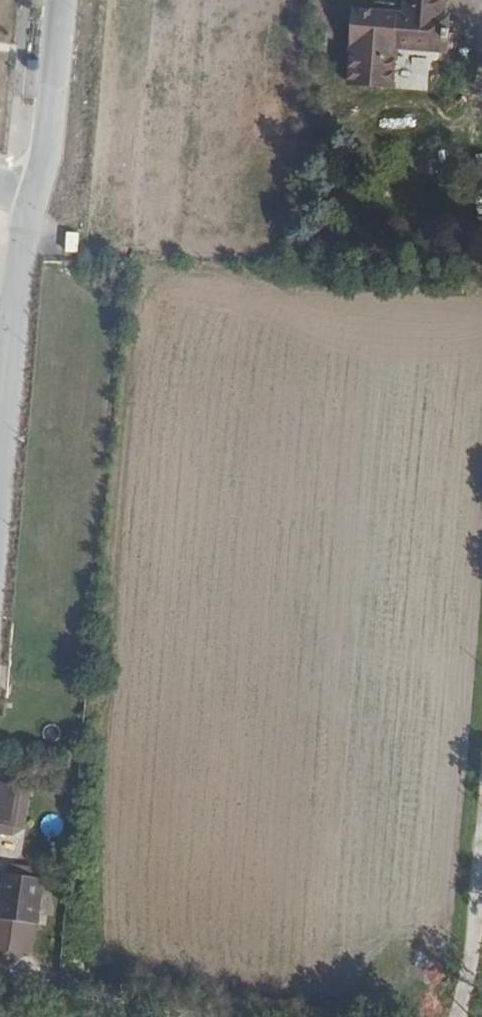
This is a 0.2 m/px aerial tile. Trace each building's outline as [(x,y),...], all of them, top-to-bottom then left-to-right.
[(403,11),(402,19),(397,18),(396,49),(427,51),(426,56),(443,57),(443,46),(447,46),(448,35),(444,35),(444,21),(438,21),(439,0),(403,0),(403,11)] [(1,787),(0,807),(0,833),(17,835),(22,790),(1,787)] [(18,869),(17,880),(28,881),(29,870),(18,869)] [(28,881),(17,880),(4,879),(0,917),(0,955),(12,956),(14,926),(40,928),(44,883),(28,881)]
